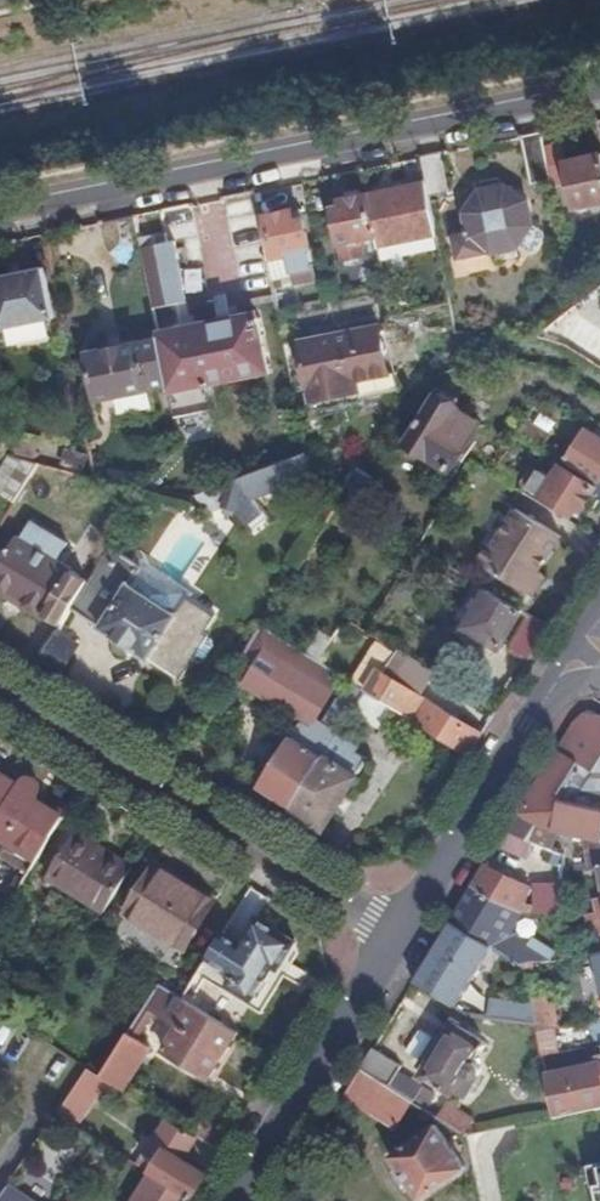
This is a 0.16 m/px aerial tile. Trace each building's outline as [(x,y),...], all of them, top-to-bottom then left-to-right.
[(443,157),(423,161),(428,188),(431,201),(450,197),(443,157)] [(599,208),(599,159),(567,166),(578,212),(599,208)] [(377,243),(379,251),(438,239),(431,201),(428,188),(369,200),(377,243)] [(499,256),(517,253),(519,252),(533,230),(528,205),(507,192),(480,197),(467,218),(471,239),(456,242),(460,262),(492,255),(493,257),(499,256)] [(362,245),(377,243),(369,200),(367,200),(359,194),(349,196),(344,205),(343,205),(343,211),(335,213),(345,263),(364,259),(362,245)] [(295,215),(267,220),(276,262),(291,259),(295,275),(314,271),(305,223),(296,224),(295,215)] [(177,422),(184,420),(218,412),(213,386),(270,374),(258,319),(195,332),(175,237),(141,244),(162,346),(170,387),(177,422)] [(518,261),(517,253),(499,256),(499,265),(518,261)] [(0,281),(0,327),(1,334),(55,323),(44,271),(0,281)] [(452,309),(453,314),(463,312),(457,284),(447,287),(452,309)] [(310,323),(297,325),(314,404),(361,393),(359,383),(391,376),(381,329),(315,343),(310,323)] [(154,391),(170,387),(162,346),(145,349),(145,348),(90,359),(99,404),(154,393),(154,391)] [(466,414),(439,399),(409,448),(455,478),(485,431),(464,418),(466,414)] [(550,443),(526,428),(521,436),(546,451),(550,443)] [(599,483),(599,442),(589,435),(572,461),(564,457),(562,460),(599,483)] [(295,487),(312,481),(308,457),(195,503),(201,519),(206,517),(207,520),(224,513),(237,515),(249,531),(252,529),(256,533),(270,521),(257,505),(296,490),(295,487)] [(40,467),(16,460),(13,459),(0,479),(0,495),(17,505),(40,467)] [(599,491),(563,469),(554,482),(541,475),(532,492),(575,519),(579,512),(585,515),(589,510),(593,512),(599,501),(599,502),(599,489),(599,491)] [(338,511),(343,504),(323,491),(319,499),(338,511)] [(480,566),(528,596),(540,576),(562,541),(518,513),(494,550),(491,548),(480,566)] [(63,629),(75,609),(89,586),(70,575),(71,573),(19,542),(0,575),(0,595),(44,620),(45,618),(63,629)] [(143,567),(112,546),(89,586),(75,609),(182,685),(195,665),(200,667),(206,667),(216,654),(216,647),(211,643),(212,641),(208,638),(219,621),(193,603),(182,620),(132,585),(143,567)] [(147,562),(143,567),(132,585),(182,620),(193,603),(197,597),(183,587),(164,573),(147,562)] [(540,576),(528,596),(535,601),(548,581),(540,576)] [(524,616),(489,594),(479,611),(468,628),(467,631),(501,653),(524,616)] [(468,628),(479,611),(466,602),(455,620),(468,628)] [(512,654),(530,665),(550,632),(531,621),(512,654)] [(38,672),(59,685),(80,648),(59,636),(38,672)] [(319,666),(296,652),(288,665),(266,653),(245,687),(305,724),(293,743),(324,762),(332,751),(321,743),(325,737),(313,729),(335,695),(314,682),(322,668),(319,666)] [(409,721),(471,760),(483,741),(421,703),(437,678),(399,654),(398,655),(383,679),(380,677),(368,695),(409,721)] [(368,695),(356,688),(345,706),(355,713),(368,695)] [(397,741),(409,721),(368,695),(355,713),(354,714),(397,741)] [(321,743),(332,751),(340,738),(354,714),(355,713),(345,706),(325,737),(321,743)] [(591,839),(599,840),(599,810),(595,809),(599,800),(599,776),(594,773),(599,764),(599,717),(584,714),(574,724),(519,813),(546,828),(562,831),(591,839)] [(293,814),(285,826),(318,846),(368,763),(353,754),(341,747),(344,741),(340,738),(332,751),(324,762),(293,814)] [(341,747),(353,754),(356,748),(344,741),(341,747)] [(324,762),(293,743),(261,794),(293,814),(324,762)] [(64,818),(34,799),(39,790),(38,786),(34,782),(31,781),(27,781),(24,783),(21,788),(1,775),(0,777),(0,857),(29,875),(64,818)] [(519,813),(507,833),(550,849),(554,850),(562,831),(546,828),(519,813)] [(105,915),(132,869),(76,833),(47,878),(105,915)] [(591,839),(591,868),(599,866),(599,840),(591,839)] [(554,850),(550,849),(552,882),(557,882),(566,881),(562,854),(554,850)] [(487,865),(474,885),(510,906),(510,908),(523,915),(536,893),(487,865)] [(127,913),(186,950),(214,906),(174,880),(170,882),(153,871),(127,913)] [(557,882),(559,913),(568,911),(566,881),(557,882)] [(452,922),(494,948),(521,964),(523,958),(527,951),(495,932),(510,908),(510,906),(474,885),(463,903),(452,922)] [(597,900),(599,914),(589,916),(595,947),(599,946),(599,899),(597,900)] [(241,946),(225,935),(208,961),(234,979),(228,989),(252,1003),(254,1001),(262,1000),(270,986),(268,978),(279,961),(285,965),(297,945),(258,920),(241,946)] [(435,948),(415,983),(455,1007),(494,948),(452,922),(435,948)] [(521,964),(526,968),(533,966),(531,957),(523,958),(521,964)] [(212,1081),(240,1037),(183,1002),(159,988),(102,1080),(107,1083),(124,1094),(151,1050),(136,1040),(153,1011),(179,1026),(163,1051),(212,1081)] [(557,1028),(551,995),(532,998),(537,1024),(543,1055),(566,1051),(597,1047),(599,1046),(599,1020),(557,1028)] [(444,1051),(434,1045),(420,1067),(429,1073),(427,1076),(465,1100),(482,1073),(481,1068),(473,1063),(485,1043),(458,1026),(449,1042),(444,1051)] [(440,1036),(434,1045),(444,1051),(449,1042),(440,1036)] [(571,1071),(599,1065),(599,1061),(597,1047),(566,1051),(571,1071)] [(362,1069),(412,1101),(416,1103),(424,1089),(400,1074),(402,1068),(374,1050),(362,1069)] [(599,1108),(599,1065),(571,1071),(548,1076),(556,1117),(599,1108)] [(362,1069),(345,1096),(396,1128),(412,1101),(362,1069)] [(102,1080),(89,1072),(57,1118),(75,1130),(107,1083),(102,1080)] [(424,1089),(416,1103),(428,1110),(436,1097),(424,1089)] [(441,1118),(468,1134),(475,1121),(449,1106),(441,1118)] [(192,1136),(170,1122),(153,1151),(164,1158),(152,1177),(193,1200),(194,1200),(208,1179),(182,1163),(197,1139),(192,1136)] [(438,1126),(391,1158),(421,1200),(467,1167),(438,1126)] [(152,1177),(138,1200),(193,1200),(152,1177)] [(13,1185),(1,1200),(36,1200),(13,1185)]
